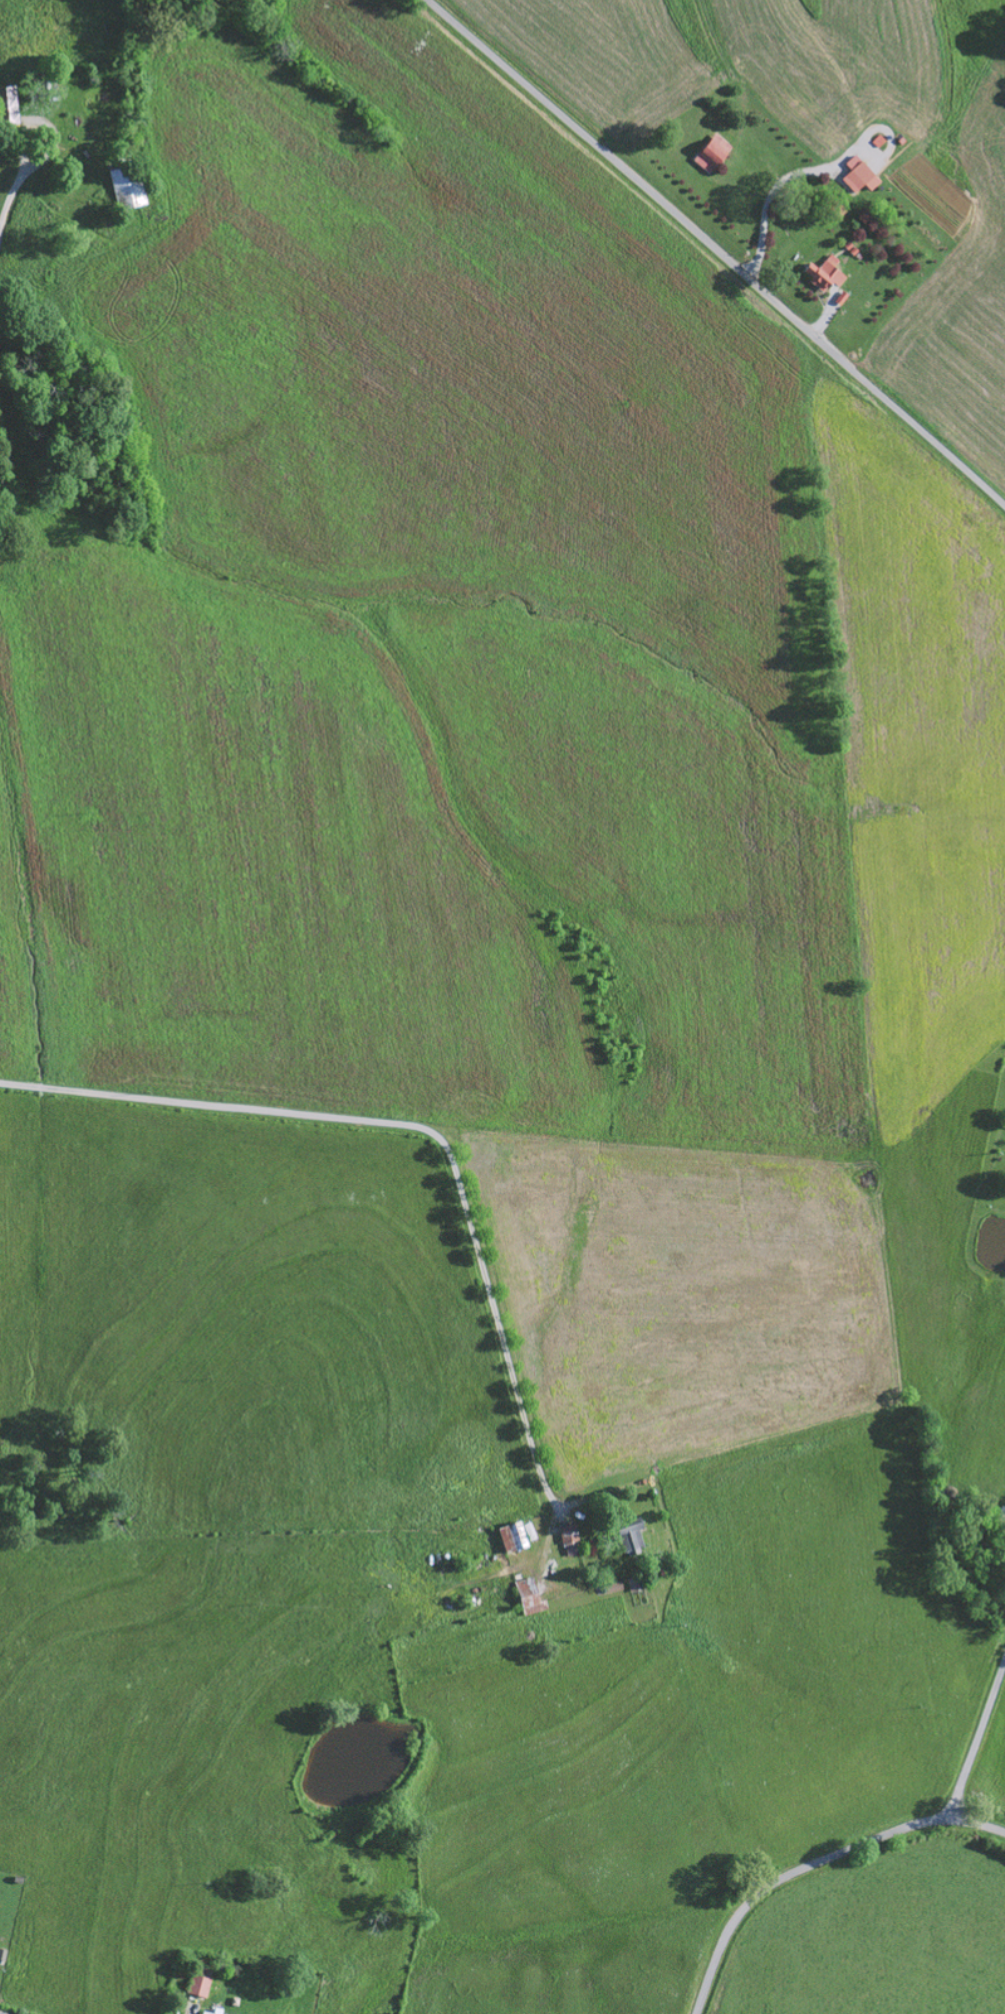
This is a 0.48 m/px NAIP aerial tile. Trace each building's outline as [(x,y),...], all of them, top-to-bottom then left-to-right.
[(697,159),(712,174),(736,149),(720,134),(697,159)] [(847,163),(853,171),(844,178),(856,194),(867,185),(872,191),(883,183),(860,153),(847,163)] [(141,173),(129,176),(127,166),(112,170),(121,211),(149,204),(141,173)] [(837,266),(842,261),(834,254),(820,269),(814,263),(807,271),(815,277),(812,281),(826,294),(836,282),(841,287),(850,277),(837,266)] [(533,1548),(531,1542),(539,1540),(534,1521),(502,1530),(509,1555),(533,1548)] [(568,1557),(583,1554),(578,1525),(563,1527),(568,1557)] [(622,1531),(628,1556),(647,1551),(642,1527),(622,1531)] [(209,1997),(213,1979),(195,1974),(191,1992),(209,1997)]
